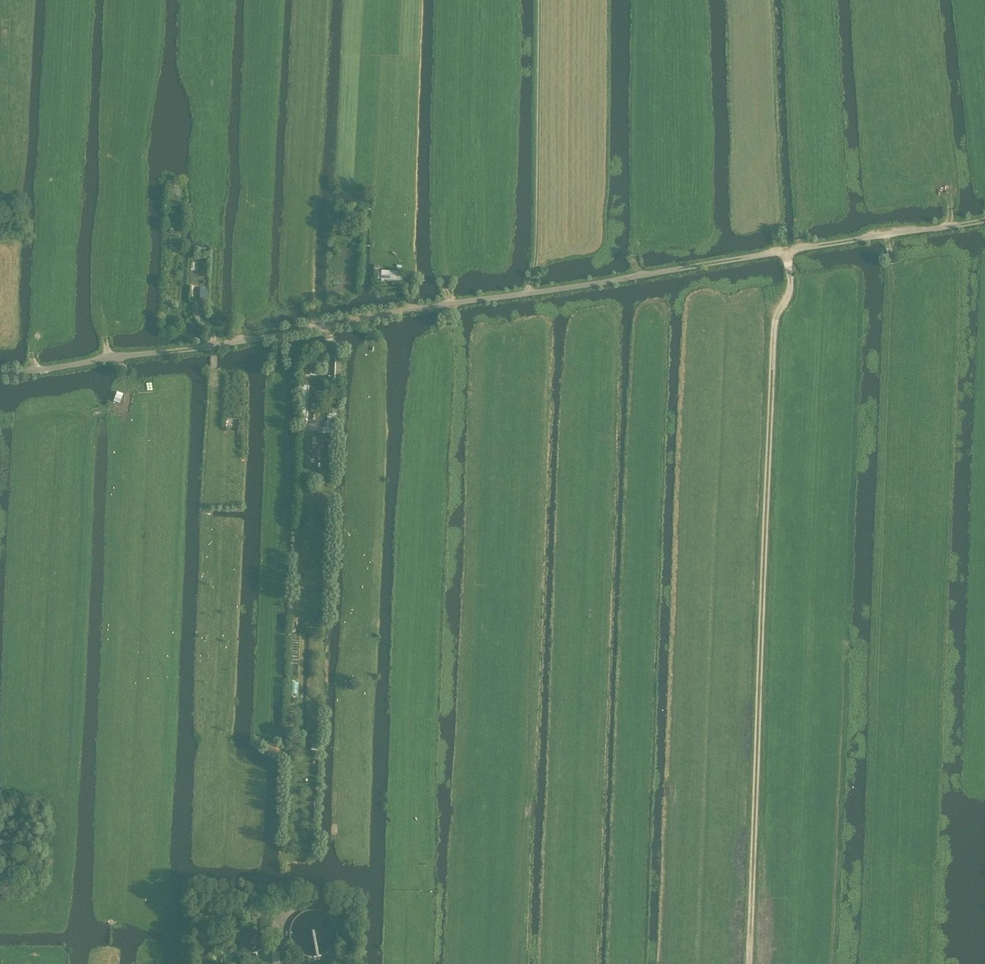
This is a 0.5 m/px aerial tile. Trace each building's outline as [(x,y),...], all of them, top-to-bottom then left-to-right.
[(381,272),(380,280),(389,280),(402,281),(402,272),(390,272),(388,272),(381,271),(381,272)]
